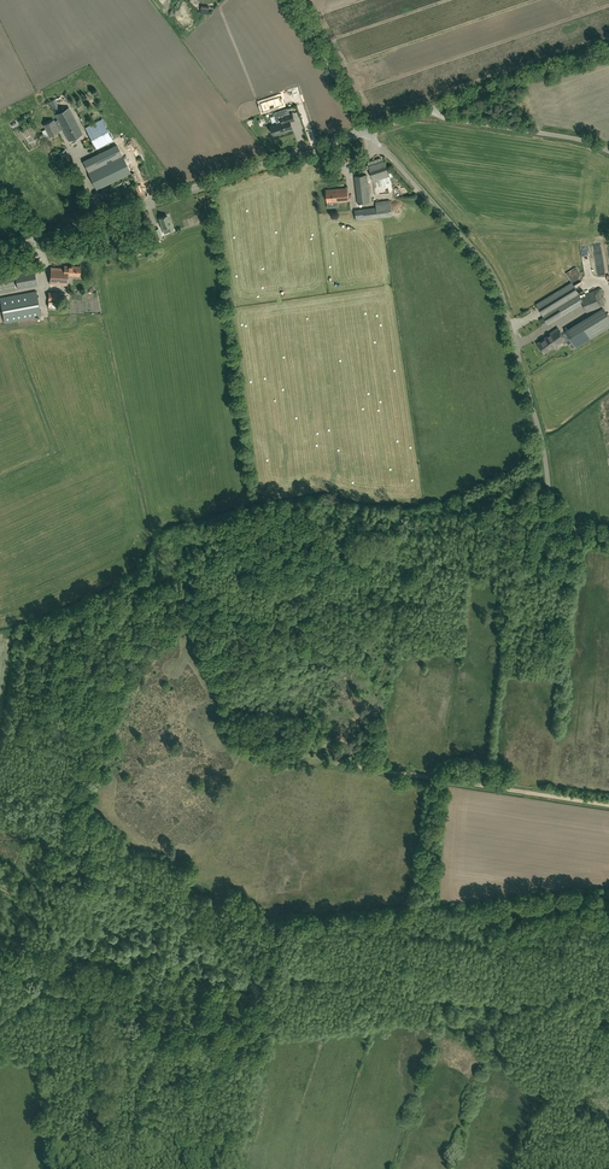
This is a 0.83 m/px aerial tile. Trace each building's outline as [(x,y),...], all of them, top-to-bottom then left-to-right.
[(277,108),(277,106),(274,98),(260,102),(263,111),(270,108),(271,110),(271,111),(277,109),(278,109),(277,108)] [(60,122),(55,124),(53,120),(44,125),(50,136),(59,132),(58,130),(62,127),(69,140),(82,134),(69,108),(56,115),(60,122)] [(278,123),(273,125),(276,135),(289,131),(292,130),(293,129),(292,127),(290,122),(294,120),(292,113),(289,114),(287,109),(274,113),(278,123)] [(97,149),(112,140),(102,120),(86,128),(97,149)] [(83,161),(97,189),(131,173),(117,145),(83,161)] [(66,161),(71,159),(65,149),(61,152),(66,161)] [(374,181),(390,176),(385,161),(369,166),(374,181)] [(357,203),(370,202),(366,175),(354,176),(357,203)] [(339,207),(338,202),(349,201),(347,188),(326,190),(326,195),(325,195),(326,198),(327,198),(327,203),(328,208),(339,207)] [(391,198),(391,202),(396,201),(395,193),(380,194),(380,198),(391,198)] [(356,220),(392,216),(390,201),(376,203),(376,207),(355,210),(356,220)] [(168,232),(168,231),(173,229),(170,219),(169,219),(167,215),(159,218),(164,233),(168,232)] [(145,245),(134,249),(136,257),(148,253),(145,246),(145,245)] [(18,288),(37,284),(33,264),(14,267),(18,288)] [(67,266),(67,268),(51,267),(50,283),(67,284),(68,274),(80,275),(81,266),(67,266)] [(16,289),(12,270),(0,273),(0,292),(16,289)] [(572,282),(537,304),(549,324),(583,303),(585,307),(587,312),(605,305),(602,298),(604,297),(603,295),(605,294),(604,290),(602,291),(600,288),(580,296),(572,282)] [(41,316),(36,291),(0,297),(0,299),(4,322),(41,316)] [(59,301),(60,293),(49,292),(49,300),(59,301)] [(48,307),(49,307),(49,309),(56,309),(56,302),(49,301),(48,307)] [(608,326),(608,319),(606,313),(583,328),(580,323),(575,326),(575,325),(566,331),(576,346),(608,326)] [(546,337),(553,347),(565,339),(557,328),(546,336),(546,337)] [(544,353),(553,347),(546,337),(537,343),(544,353)]
